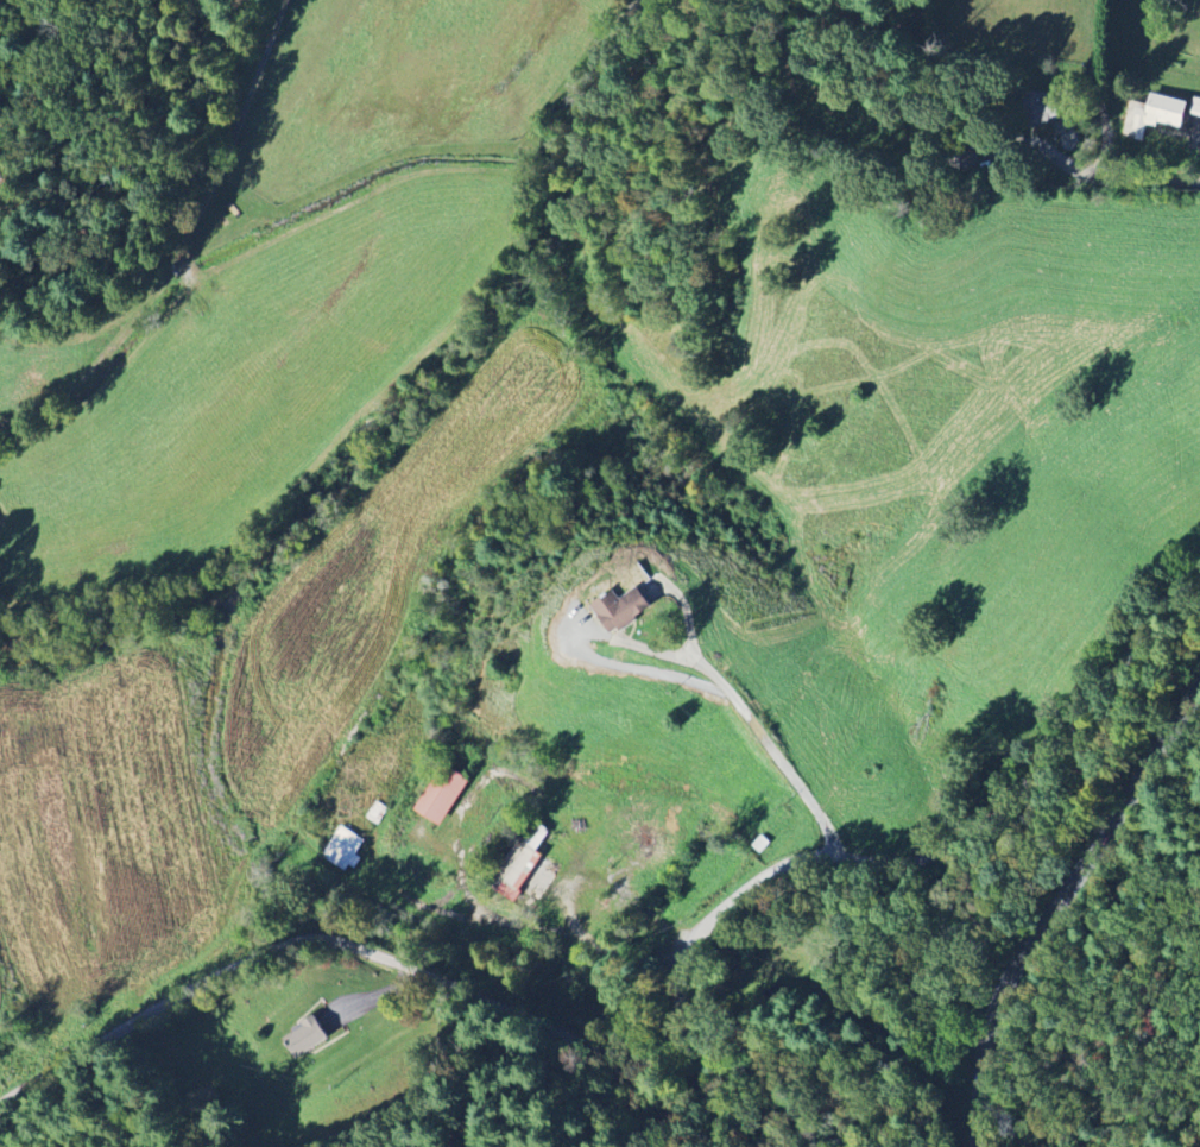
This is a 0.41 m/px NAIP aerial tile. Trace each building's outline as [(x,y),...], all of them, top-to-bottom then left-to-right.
[(1189,102),(1151,94),(1148,109),(1130,105),(1123,138),(1144,142),(1147,126),(1157,128),(1158,124),(1184,129),(1189,102)] [(441,826),(470,781),(445,765),(416,810),(441,826)] [(542,855),(538,852),(550,831),(534,822),(495,892),(515,903),(542,855)] [(352,867),(367,843),(341,827),(322,858),(346,872),(350,865),(352,867)] [(304,1028),(284,1040),(296,1060),(329,1040),(314,1015),(301,1023),(304,1028)]
